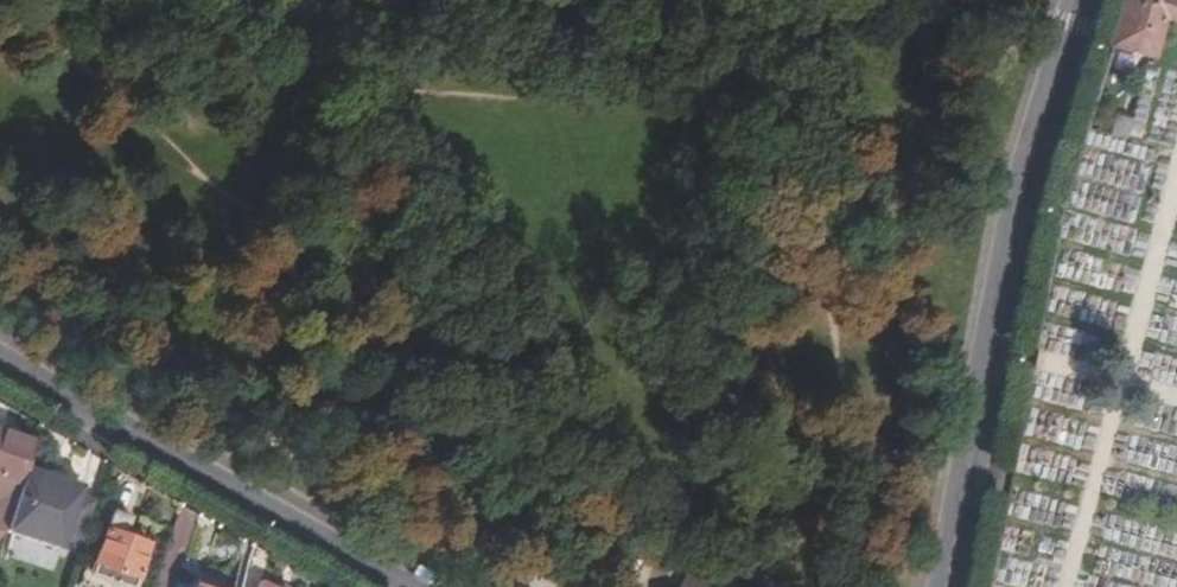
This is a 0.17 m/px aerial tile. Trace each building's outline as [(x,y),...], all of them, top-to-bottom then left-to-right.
[(1110,47),(1160,60),(1176,1),(1176,0),(1124,0),(1110,47)] [(1,544),(34,444),(0,433),(0,479),(5,481),(0,494),(0,544),(1,544)] [(38,579),(36,586),(38,586),(54,586),(74,523),(29,508),(11,560),(41,569),(38,579)] [(127,586),(136,586),(150,545),(126,536),(131,519),(113,513),(93,576),(127,586)] [(41,569),(11,560),(8,568),(38,579),(41,569)]
